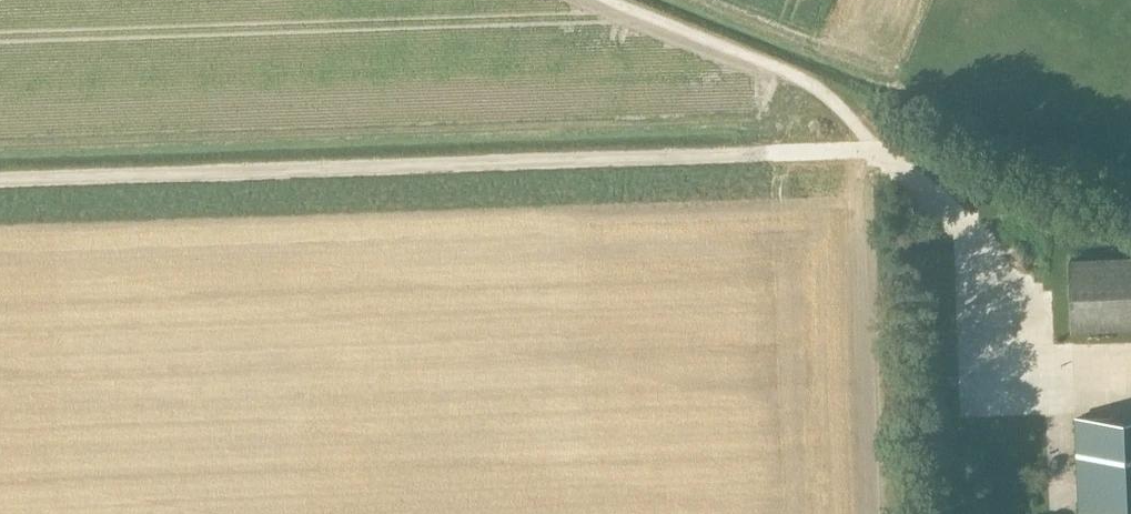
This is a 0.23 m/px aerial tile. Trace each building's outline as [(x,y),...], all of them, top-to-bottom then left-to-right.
[(1065,259),(1069,328),(1130,326),(1130,256),(1065,259)] [(1000,284),(958,286),(965,448),(1008,446),(1000,284)] [(1072,416),(1077,513),(1130,513),(1130,413),(1072,416)]
